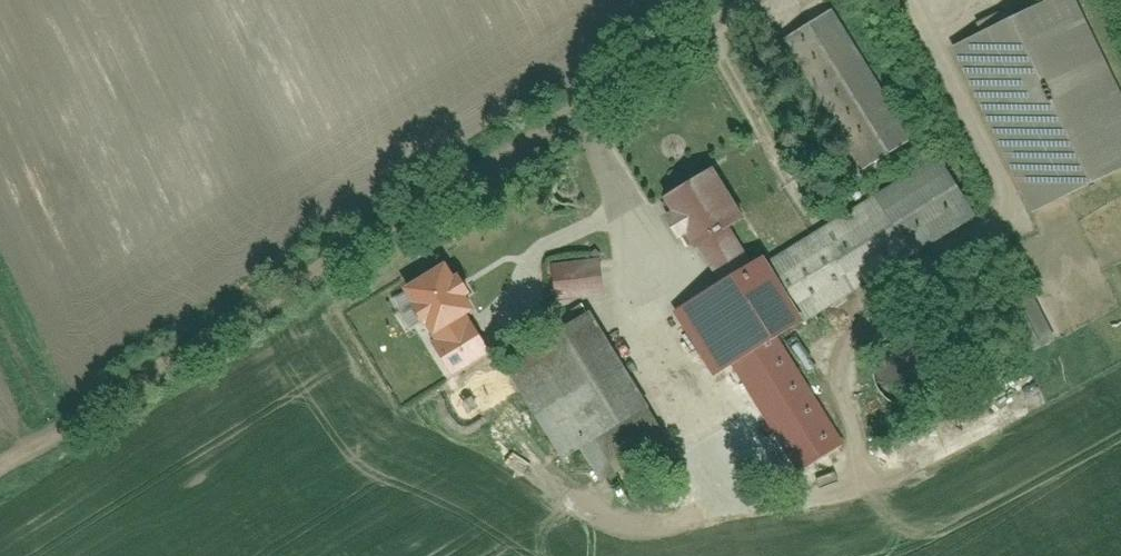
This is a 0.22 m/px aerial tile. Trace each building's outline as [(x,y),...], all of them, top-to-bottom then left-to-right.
[(951,50),(1033,213),(1120,169),(1120,82),(1079,0),(1050,0),(951,50)] [(864,170),(915,138),(833,8),(782,40),(864,170)] [(786,342),(981,224),(939,155),(754,267),(729,228),(747,217),(717,167),(666,199),(718,284),(676,309),(783,485),(849,445),(786,342)] [(563,260),(563,297),(614,297),(614,260),(563,260)] [(470,311),(444,269),(409,290),(417,304),(413,306),(423,323),(427,321),(440,341),(436,343),(453,372),(486,352),(463,315),(470,311)] [(563,461),(652,408),(593,311),(505,364),(563,461)]
